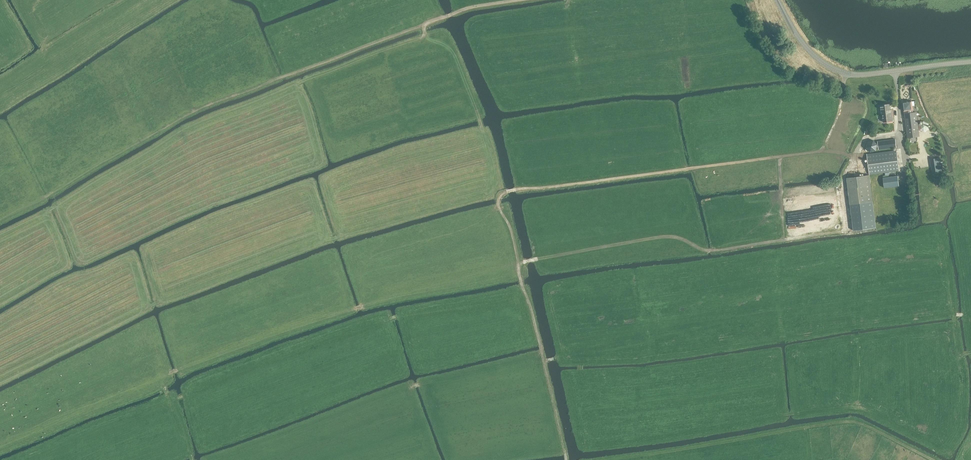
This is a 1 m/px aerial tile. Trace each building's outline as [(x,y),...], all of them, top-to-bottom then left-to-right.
[(908,138),(919,136),(916,112),(913,113),(912,101),(903,102),(908,138)] [(882,114),(892,113),(892,110),(891,110),(890,104),(880,105),(882,114)] [(892,113),(882,114),(883,122),(893,121),(892,113)] [(921,128),(923,132),(930,128),(925,120),(918,124),(920,128),(921,128)] [(895,139),(886,140),(877,141),(878,150),(897,147),(895,139)] [(900,171),(897,150),(866,154),(869,175),(900,171)] [(937,158),(930,159),(931,163),(933,174),(940,173),(942,173),(941,168),(939,168),(938,162),(938,161),(940,161),(939,158),(937,158)] [(847,178),(854,230),(876,227),(869,175),(847,178)] [(883,178),(884,188),(899,186),(898,176),(883,178)]
